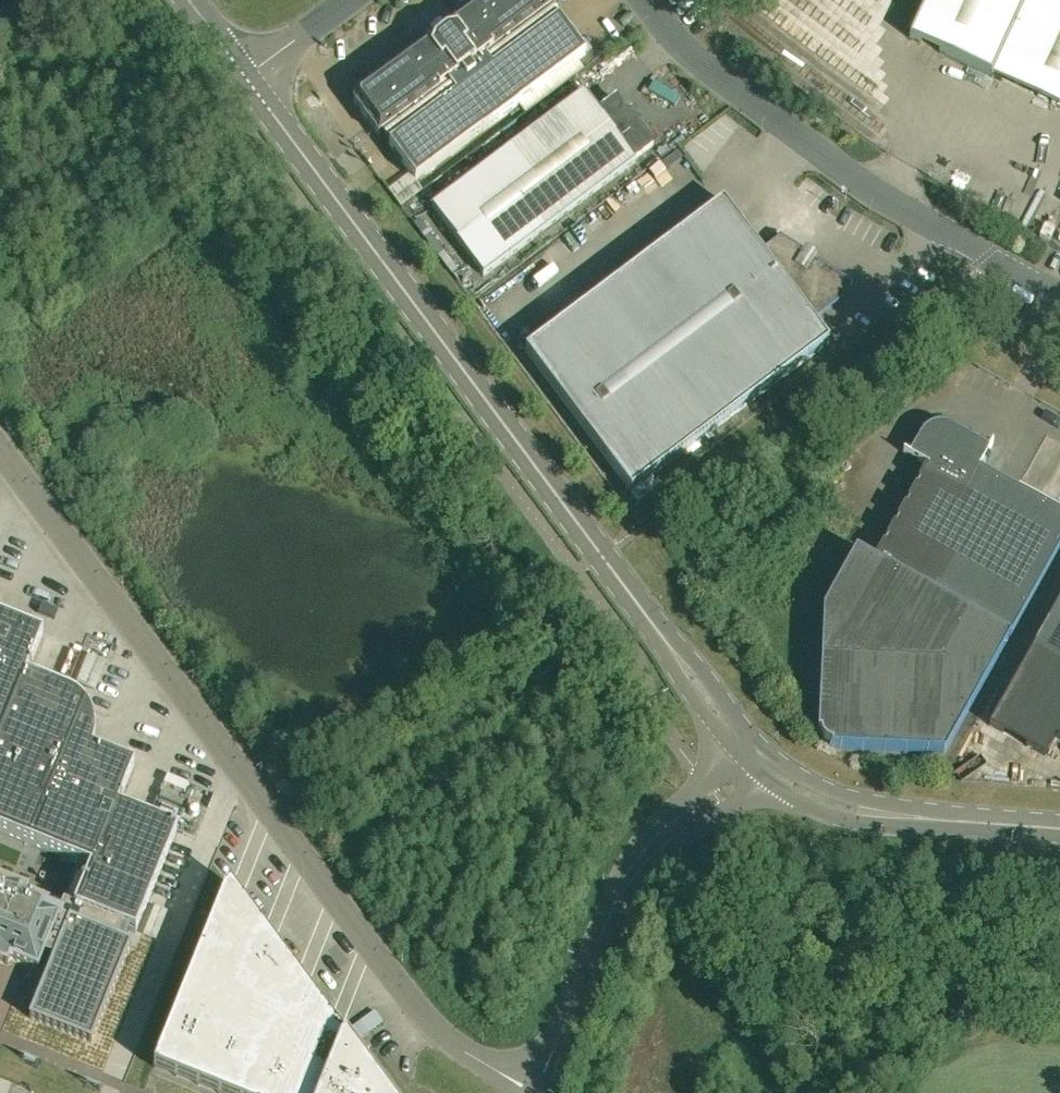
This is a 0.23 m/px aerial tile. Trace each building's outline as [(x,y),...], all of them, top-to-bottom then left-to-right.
[(584,55),(557,17),(552,10),(552,7),(553,6),(548,0),(481,0),(356,92),(354,94),(353,97),(353,100),(353,102),(355,105),(378,136),(381,137),(386,143),(387,143),(415,180),(481,131),(482,132),(518,104),(584,55)] [(909,38),(1059,108),(1059,0),(926,0),(909,38)] [(431,207),(482,276),(653,145),(636,124),(639,122),(632,113),(628,116),(616,100),(599,113),(583,92),(431,207)] [(847,284),(780,241),(763,256),(723,202),(524,350),(630,491),(828,342),(810,317),(840,294),(847,284)] [(950,428),(946,426),(942,425),(937,425),(933,426),(929,427),(925,430),(922,433),(919,436),(908,456),(927,467),(875,562),(855,551),(822,610),(816,747),(944,753),(1059,545),(1059,515),(978,469),(989,450),(950,428)] [(987,726),(1044,757),(1054,738),(1059,741),(1059,597),(987,726)] [(94,745),(95,738),(95,732),(94,725),(93,719),(90,713),(87,707),(82,702),(77,698),(72,694),(66,692),(26,676),(43,635),(0,618),(0,962),(7,965),(10,959),(36,969),(35,969),(38,970),(39,968),(44,955),(53,959),(29,1018),(91,1043),(131,945),(128,944),(124,943),(129,931),(135,933),(177,830),(118,806),(134,766),(92,749),(94,745)] [(89,665),(84,677),(101,684),(106,672),(89,665)] [(990,738),(983,759),(997,763),(1003,742),(990,738)] [(1016,773),(1024,747),(1011,743),(1003,769),(1016,773)] [(228,882),(156,1060),(156,1061),(153,1068),(215,1092),(385,1092),(228,882)] [(369,1033),(361,1022),(347,1033),(355,1044),(369,1033)] [(369,1047),(364,1040),(357,1045),(363,1052),(369,1047)]
